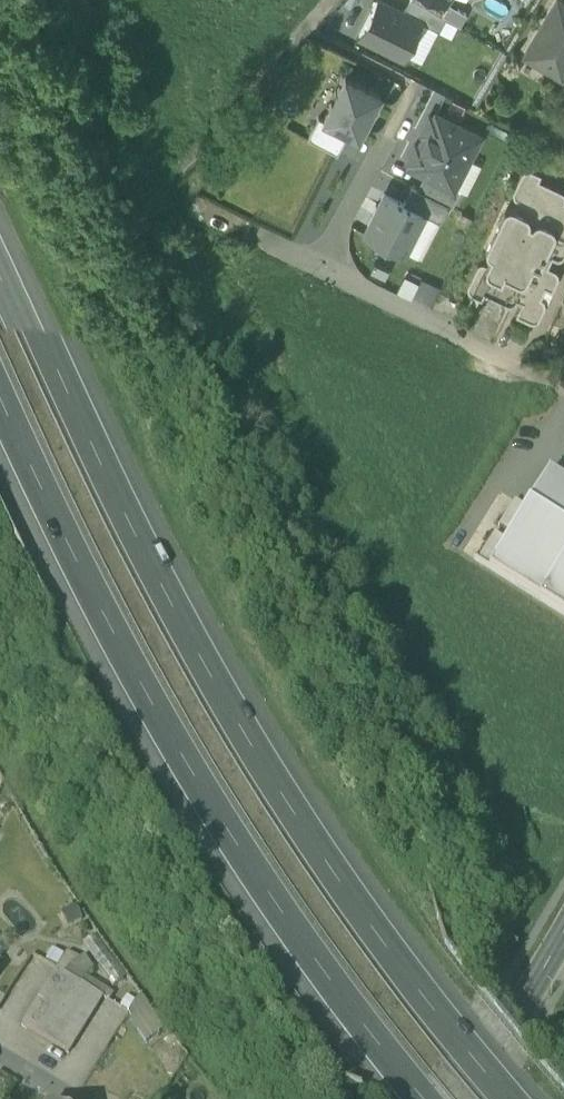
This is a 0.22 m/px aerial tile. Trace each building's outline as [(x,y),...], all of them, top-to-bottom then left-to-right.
[(414,0),(411,0),(403,14),(422,24),(439,33),(446,19),(414,0)] [(561,79),(563,74),(563,3),(559,0),(556,0),(523,56),(561,79)] [(403,14),(377,1),(359,37),(404,59),(422,24),(403,14)] [(380,95),(345,77),(323,120),(348,133),(358,138),(380,95)] [(424,175),(453,189),(454,188),(468,160),(479,138),(436,115),(434,119),(430,117),(422,133),(426,135),(419,148),(415,146),(408,161),(412,163),(410,167),(424,175)] [(348,133),(323,120),(318,117),(307,138),(337,155),(348,133)] [(481,166),(468,160),(454,188),(461,191),(467,194),(481,166)] [(469,290),(481,296),(483,290),(516,306),(513,312),(529,319),(533,320),(537,318),(544,304),(544,297),(540,294),(544,286),(551,289),(557,276),(556,269),(547,264),(552,253),(556,255),(563,253),(563,250),(563,199),(563,197),(563,191),(563,190),(537,177),(540,172),(529,166),(524,167),(521,170),(512,189),(512,194),(517,197),(513,205),(508,204),(503,207),(485,245),(485,250),(490,254),(486,261),(481,260),(477,262),(467,282),(467,286),(469,290)] [(453,189),(424,175),(416,190),(448,206),(452,208),(461,191),(454,188),(453,189)] [(412,187),(403,203),(423,213),(422,213),(440,222),(448,206),(416,190),(412,187)] [(403,203),(384,194),(365,232),(403,252),(422,213),(423,213),(403,203)] [(526,510),(510,536),(505,543),(489,569),(488,570),(563,617),(563,482),(549,472),(526,510)] [(498,529),(510,536),(526,510),(514,503),(498,529)] [(478,562),(489,569),(505,543),(494,536),(478,562)] [(22,1025),(68,1054),(103,998),(57,969),(22,1025)]
